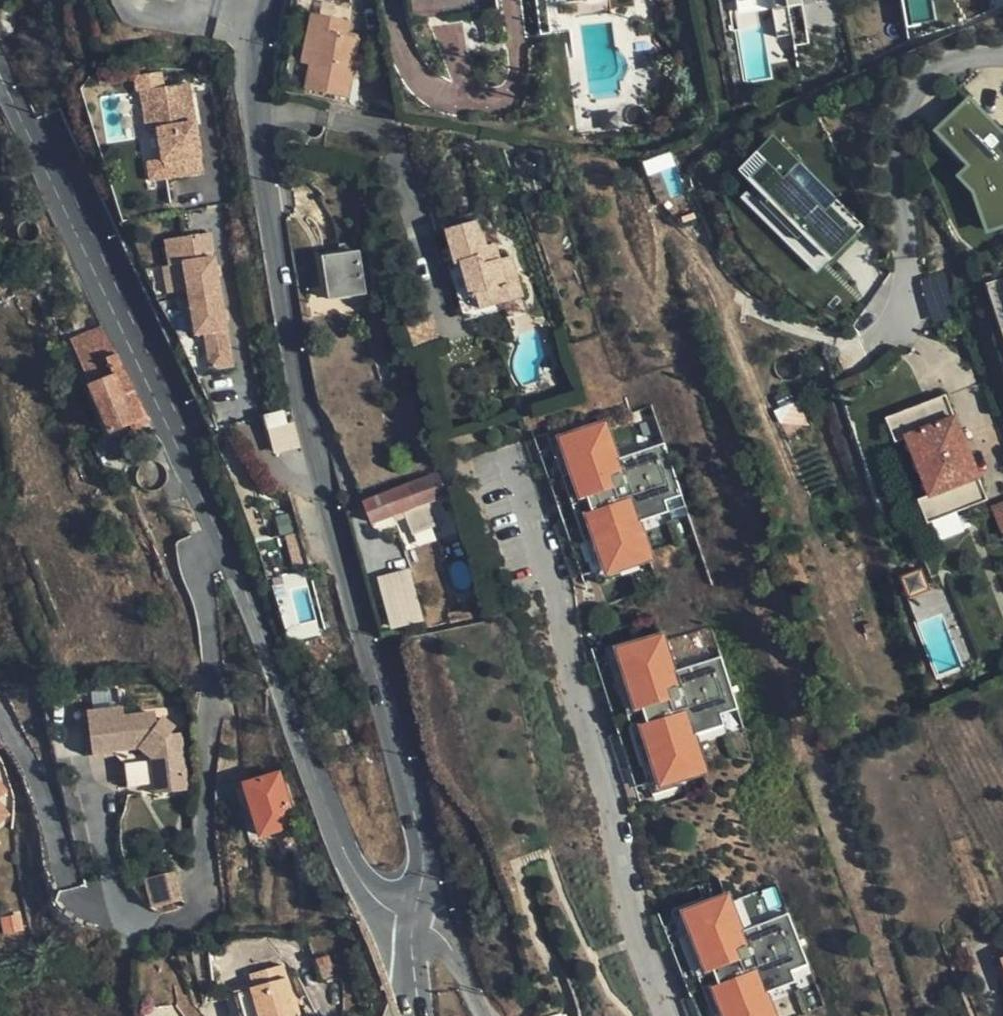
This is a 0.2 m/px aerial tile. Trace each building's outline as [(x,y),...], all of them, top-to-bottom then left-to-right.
[(351,57),(353,45),(354,36),(345,34),(350,7),(311,0),(300,0),(291,54),(300,55),(297,75),(346,83),(351,57)] [(569,0),(535,0),(538,20),(571,15),(569,0)] [(734,13),(770,8),(775,37),(789,34),(791,47),(809,44),(802,0),(732,0),(734,13)] [(353,45),(351,57),(358,58),(361,46),(353,45)] [(161,128),(167,154),(171,172),(188,169),(182,142),(199,138),(186,79),(142,88),(151,130),(161,128)] [(972,101),(938,130),(968,164),(983,183),(1000,227),(1002,225),(1002,138),(972,101)] [(144,132),(149,158),(161,155),(156,129),(144,132)] [(205,165),(199,138),(182,142),(188,169),(205,165)] [(788,173),(799,162),(773,138),(743,170),(834,256),(859,230),(831,204),(826,209),(788,173)] [(171,172),(167,154),(152,158),(156,176),(171,172)] [(983,183),(968,164),(956,174),(971,193),(985,232),(1000,227),(983,183)] [(489,246),(481,220),(443,231),(454,267),(458,266),(467,298),(475,296),(480,312),(535,294),(523,254),(502,259),(498,244),(489,246)] [(247,358),(222,255),(217,256),(215,247),(206,249),(201,227),(165,236),(173,266),(188,262),(205,329),(212,328),(221,364),(247,358)] [(367,294),(360,252),(323,258),(332,301),(367,294)] [(439,333),(433,313),(410,320),(416,339),(439,333)] [(74,365),(77,363),(100,353),(111,346),(104,331),(66,349),(74,365)] [(111,346),(100,353),(102,358),(114,353),(111,346)] [(100,353),(77,363),(85,381),(108,371),(102,358),(100,353)] [(108,371),(85,381),(83,382),(107,433),(109,431),(135,420),(122,394),(132,390),(121,365),(108,371)] [(135,420),(144,416),(132,390),(122,394),(135,420)] [(983,505),(944,396),(884,418),(894,443),(904,439),(926,500),(914,504),(923,527),(983,505)] [(266,415),(275,452),(299,447),(290,409),(266,415)] [(566,427),(533,439),(536,448),(527,452),(542,497),(547,495),(560,535),(556,536),(571,582),(580,579),(583,588),(617,577),(604,539),(635,528),(632,517),(649,511),(631,459),(583,476),(566,427)] [(159,448),(151,431),(148,431),(125,441),(134,459),(159,448)] [(427,507),(445,499),(436,474),(364,502),(373,527),(414,512),(427,507)] [(993,509),(1002,536),(1002,505),(993,509)] [(427,507),(414,512),(422,532),(435,527),(427,507)] [(287,535),(296,568),(308,565),(300,531),(287,535)] [(933,583),(926,562),(907,569),(914,590),(933,583)] [(425,623),(411,573),(379,580),(393,632),(425,623)] [(591,651),(594,661),(585,664),(599,709),(603,707),(616,749),(611,750),(625,795),(635,793),(638,802),(671,792),(658,749),(690,740),(686,727),(703,722),(687,669),(638,684),(625,641),(591,651)] [(86,747),(106,742),(145,735),(153,772),(189,765),(180,723),(171,725),(154,717),(152,707),(117,714),(115,704),(78,712),(86,747)] [(145,735),(106,742),(108,751),(123,758),(127,777),(153,772),(145,735)] [(191,777),(189,765),(153,772),(155,784),(191,777)] [(255,837),(298,824),(278,771),(241,780),(255,837)] [(12,814),(0,797),(0,823),(12,814)] [(177,869),(149,876),(156,905),(184,898),(177,869)] [(660,919),(664,928),(655,932),(673,976),(677,974),(693,1014),(688,1015),(738,1015),(768,1004),(764,994),(781,987),(761,936),(713,955),(694,907),(660,919)] [(279,999),(275,964),(241,968),(241,979),(221,982),(223,1008),(234,1007),(235,1015),(270,1015),(269,1000),(279,999)] [(279,999),(269,1000),(270,1015),(281,1015),(279,999)]
